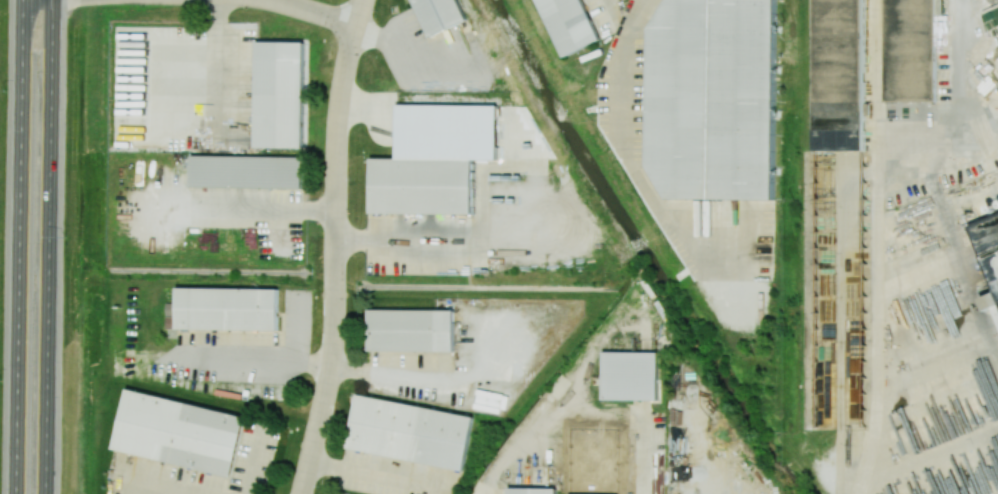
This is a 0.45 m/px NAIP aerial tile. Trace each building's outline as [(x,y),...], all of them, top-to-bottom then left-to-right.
[(430,36),(413,0),(458,0),(467,18),(430,36)] [(599,42),(582,0),(536,0),(560,58),(599,42)] [(775,200),(776,0),(654,0),(652,199),(775,200)] [(820,151),(815,0),(863,0),(867,150),(820,151)] [(890,103),(890,0),(939,0),(939,103),(890,103)] [(255,137),(255,35),(306,35),(306,137),(255,137)] [(190,148),(301,150),(301,182),(190,180),(190,148)] [(472,160),(471,215),(370,214),(370,159),(472,160)] [(969,225),(994,293),(980,298),(985,311),(994,308),(997,319),(997,215),(969,225)] [(279,283),(278,327),(175,324),(176,280),(279,283)] [(370,306),(455,307),(455,348),(370,348),(370,306)] [(607,349),(661,350),(660,398),(606,398),(607,349)] [(247,414),(233,476),(114,448),(129,386),(247,414)] [(359,391),(475,414),(464,468),(348,445),(359,391)]
